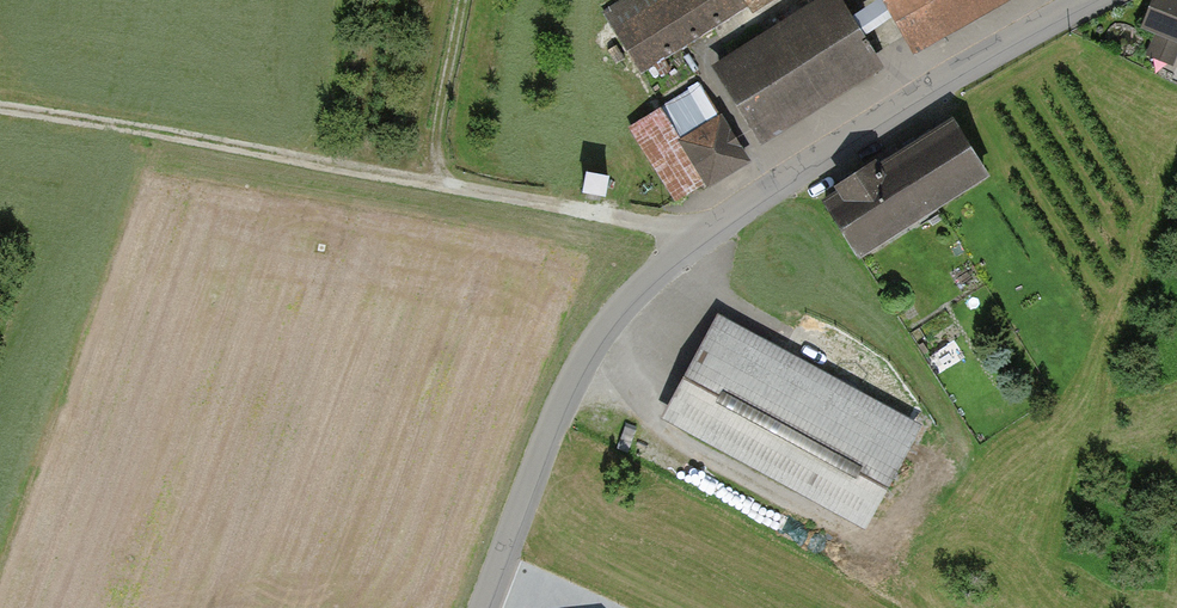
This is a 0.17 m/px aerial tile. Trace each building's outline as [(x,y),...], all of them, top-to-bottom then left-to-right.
[(605,13),(640,69),(736,10),(730,0),(626,0),(605,13)] [(705,71),(752,143),(868,68),(824,0),(816,0),(705,71)] [(742,8),(756,0),(736,0),(742,8)] [(905,51),(993,0),(875,0),(905,51)] [(1137,28),(1154,35),(1146,56),(1169,65),(1176,44),(1176,0),(1148,0),(1137,28)] [(698,84),(627,126),(673,201),(744,159),(698,84)] [(941,117),(815,198),(853,258),(979,176),(941,117)] [(918,425),(709,314),(655,422),(863,531),(918,425)]
